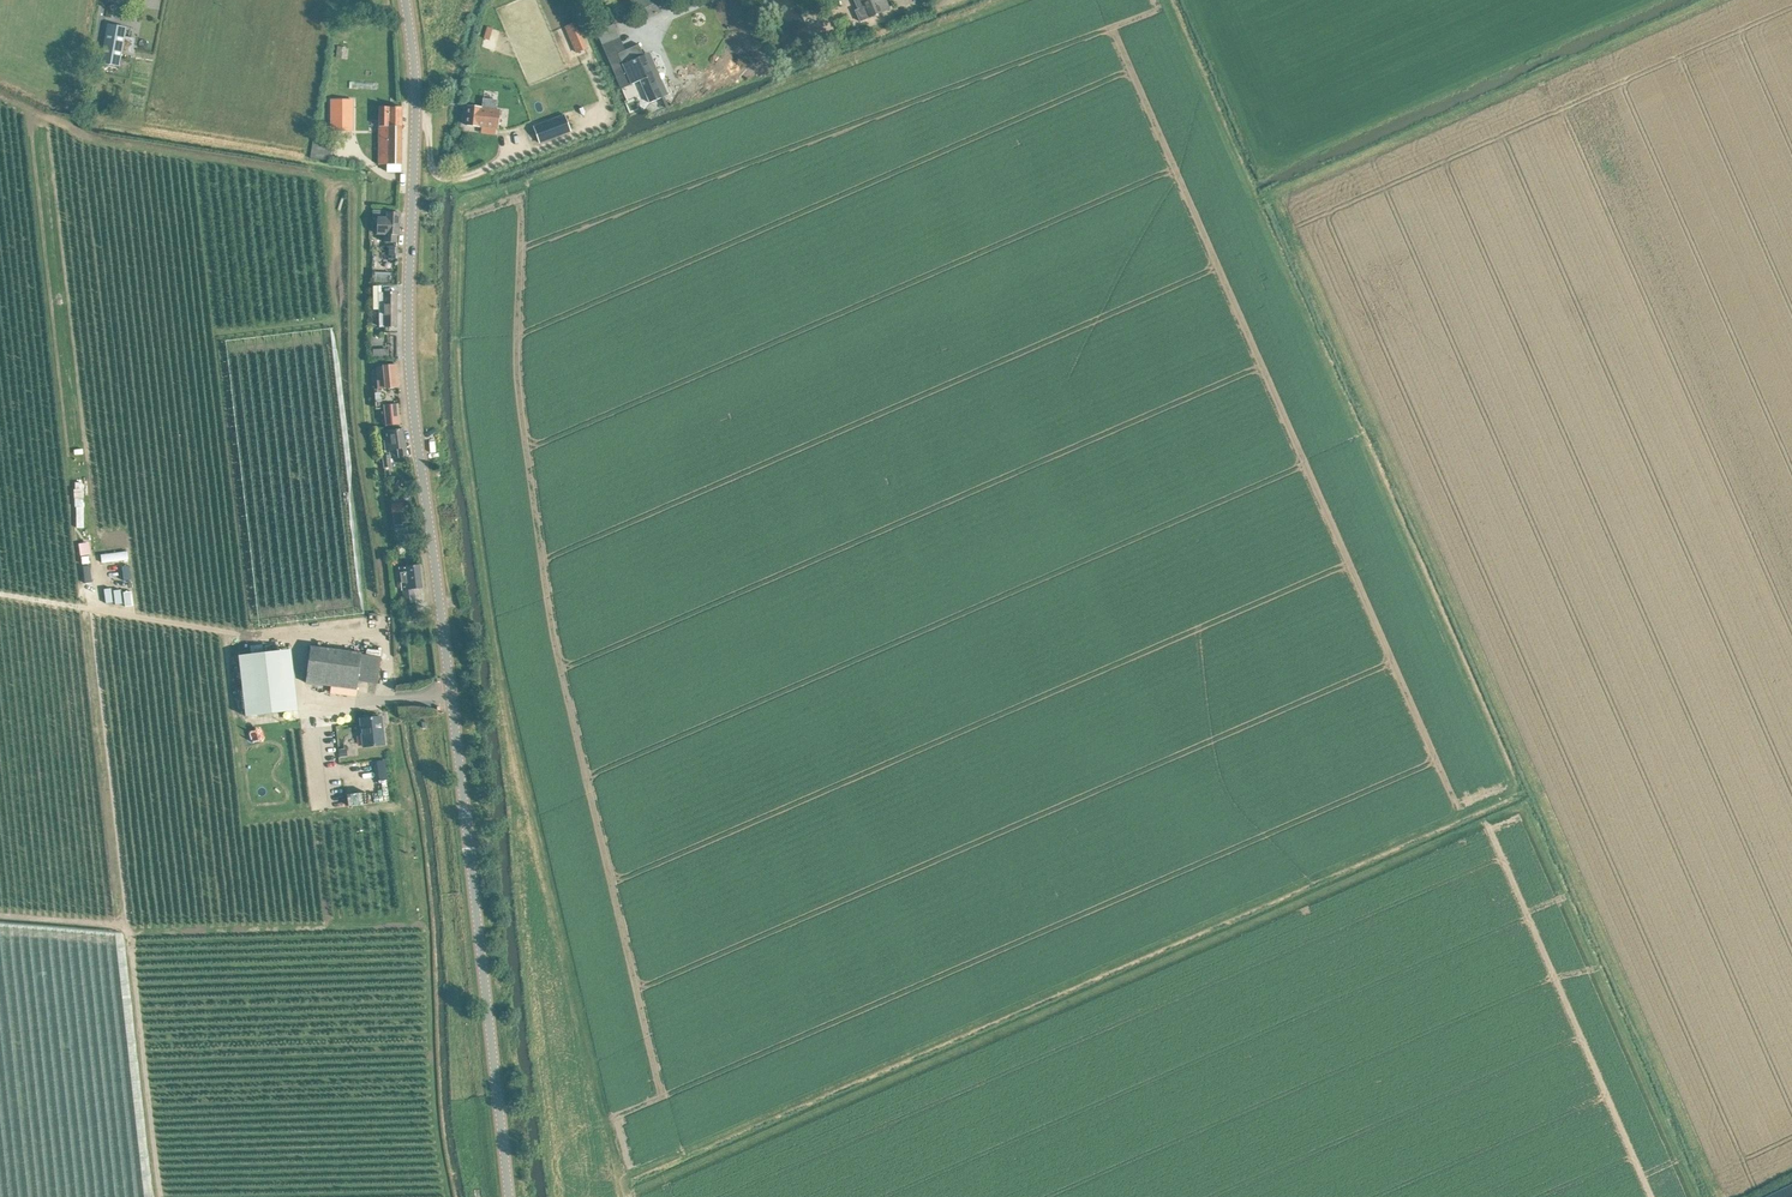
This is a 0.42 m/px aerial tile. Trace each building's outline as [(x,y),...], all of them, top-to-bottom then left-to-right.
[(888,6),(886,0),(854,0),(859,10),(865,7),(870,18),(882,12),(880,9),(888,6)] [(890,25),(900,21),(898,16),(889,20),(890,25)] [(569,25),(566,27),(567,30),(570,28),(579,48),(576,50),(577,53),(586,49),(575,23),(569,25)] [(120,66),(124,39),(126,28),(107,24),(101,63),(120,66)] [(614,24),(596,32),(602,45),(620,37),(614,24)] [(652,75),(639,44),(618,53),(631,84),(640,81),(645,92),(650,103),(662,98),(668,95),(658,72),(652,75)] [(730,54),(711,63),(718,79),(753,64),(745,45),(734,50),(735,53),(731,55),(730,54)] [(702,74),(695,85),(706,91),(713,80),(702,74)] [(352,131),(352,101),(332,100),(331,130),(352,131)] [(481,108),(468,106),(466,125),(479,127),(498,129),(500,111),(481,108)] [(401,172),(401,127),(402,107),(390,107),(380,107),(379,165),(387,165),(387,172),(389,172),(401,172)] [(571,132),(565,115),(533,126),(539,143),(571,132)] [(329,160),(332,140),(315,137),(311,157),(329,160)] [(397,235),(399,235),(400,212),(387,212),(387,211),(372,210),(372,217),(378,217),(377,234),(385,235),(384,242),(396,243),(397,235)] [(380,326),(397,326),(397,293),(379,293),(379,286),(373,286),(373,310),(380,310),(380,326)] [(380,389),(387,388),(399,387),(397,365),(378,367),(380,389)] [(387,425),(399,424),(398,405),(385,406),(387,425)] [(407,456),(403,429),(384,432),(386,451),(398,449),(399,457),(407,456)] [(384,468),(392,468),(390,454),(383,455),(384,468)] [(402,504),(392,505),(393,515),(403,514),(402,504)] [(403,590),(411,589),(423,588),(420,565),(400,568),(403,590)] [(377,684),(380,657),(366,655),(361,654),(361,653),(311,647),(306,683),(356,690),(358,682),(377,684)] [(246,717),(299,711),(292,650),(239,656),(246,717)] [(364,747),(372,746),(384,745),(381,717),(361,719),(364,747)] [(475,1189),(488,1187),(487,1175),(473,1177),(475,1189)] [(1766,1196),(1791,1196),(1791,1184),(1766,1196)]
